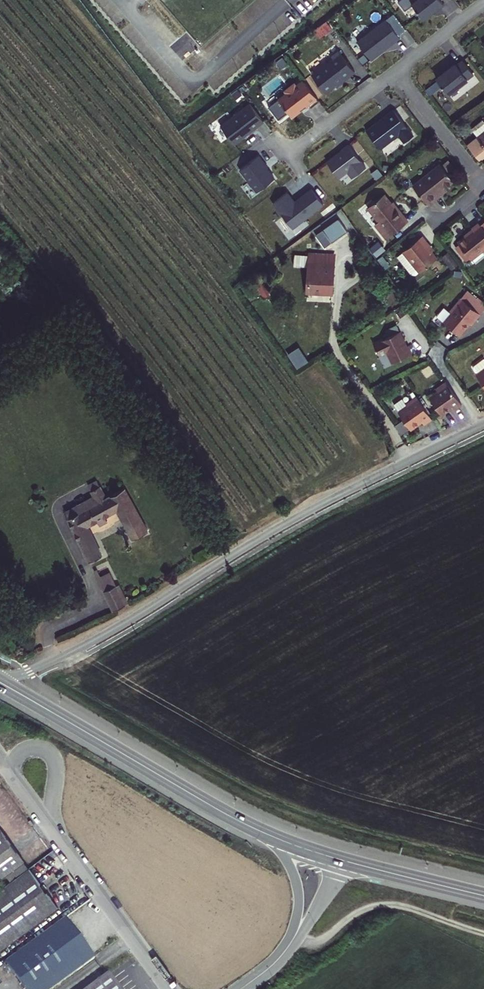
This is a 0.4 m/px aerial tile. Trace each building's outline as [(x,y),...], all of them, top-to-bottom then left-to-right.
[(443,3),(440,0),(418,0),(412,5),(423,19),(443,3)] [(400,38),(386,20),(357,42),(371,60),(387,48),(387,46),(389,44),(390,45),(400,38)] [(348,77),(355,72),(339,51),(331,57),(333,58),(311,75),(325,93),(347,76),(348,77)] [(473,74),(463,60),(456,65),(456,64),(436,79),(448,94),(473,74)] [(311,107),(319,101),(303,80),(296,86),(294,83),(284,91),(286,93),(278,99),(292,117),(309,104),(311,107)] [(264,122),(250,104),(221,127),(234,145),(264,122)] [(393,110),(366,131),(380,149),(398,135),(404,143),(413,136),(393,110)] [(366,168),(348,145),(327,162),(339,178),(347,172),(352,178),(366,168)] [(261,161),(256,153),(237,167),(254,190),(272,176),(260,161),(261,161)] [(439,193),(453,181),(440,164),(412,186),(428,205),(441,195),(439,193)] [(286,193),(272,203),(292,229),(323,205),(311,189),(294,202),(286,193)] [(386,239),(408,222),(396,208),(394,209),(384,195),(368,208),(378,221),(374,224),(386,239)] [(324,228),(333,240),(347,230),(339,218),(324,228)] [(483,248),(483,221),(480,225),(478,223),(472,228),(473,230),(457,242),(470,259),(483,248)] [(403,251),(420,272),(436,259),(425,245),(427,244),(422,237),(403,251)] [(403,251),(397,256),(412,275),(416,275),(420,272),(403,251)] [(448,252),(442,257),(450,270),(457,266),(448,252)] [(331,294),(333,256),(308,254),(306,292),(328,294),(331,294)] [(483,309),(483,296),(476,286),(473,283),(460,299),(462,300),(480,314),(483,309)] [(480,314),(462,300),(460,303),(458,301),(449,312),(451,314),(444,323),(459,336),(469,323),(471,325),(480,314)] [(388,338),(400,332),(396,325),(385,331),(388,338)] [(388,338),(373,345),(378,356),(386,352),(392,364),(412,354),(408,346),(406,347),(403,341),(404,339),(400,331),(400,332),(388,338)] [(287,355),(296,369),(307,362),(298,348),(287,355)] [(477,375),(483,370),(483,360),(483,359),(474,367),(473,370),(477,375)] [(454,410),(462,405),(446,382),(435,389),(438,392),(430,398),(441,415),(452,407),(454,410)] [(432,419),(416,397),(407,403),(409,406),(398,412),(411,430),(422,421),(424,424),(432,419)] [(116,509),(133,539),(148,531),(125,488),(106,497),(97,480),(88,485),(94,498),(65,512),(89,561),(101,556),(87,526),(97,521),(99,525),(107,520),(104,516),(116,509)] [(125,605),(106,566),(94,572),(113,611),(125,605)] [(0,879),(24,861),(0,829),(0,879)] [(5,884),(28,867),(24,861),(0,879),(5,884)] [(58,908),(28,867),(5,884),(0,888),(0,950),(58,908)] [(74,930),(65,918),(4,963),(23,988),(53,988),(95,958),(80,938),(82,936),(80,933),(81,933),(79,930),(79,931),(77,928),(74,930)] [(108,974),(88,988),(120,988),(108,974)]
